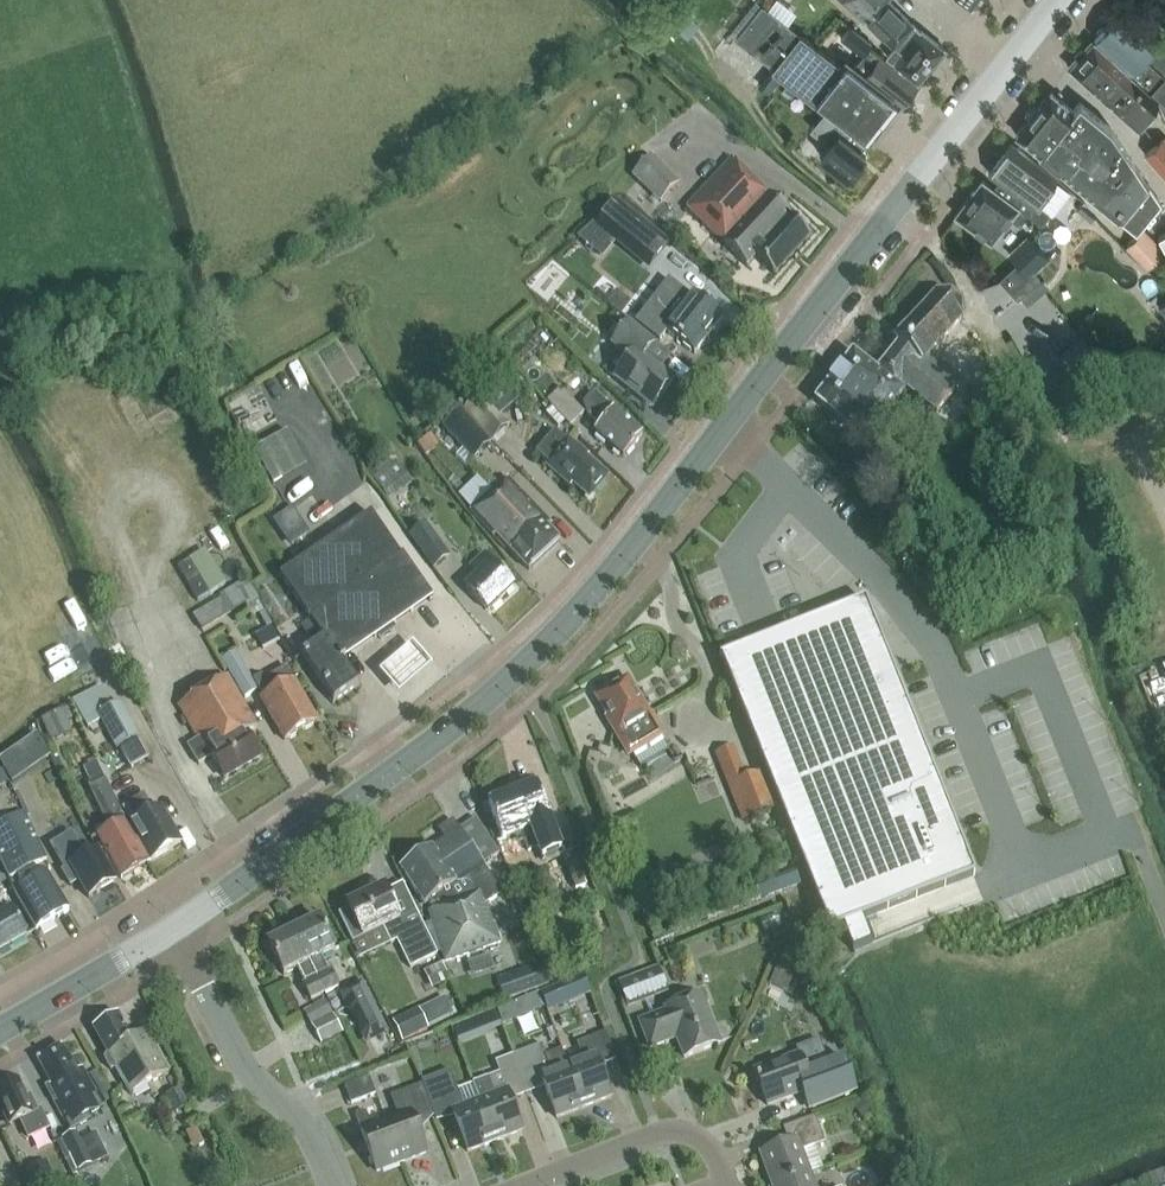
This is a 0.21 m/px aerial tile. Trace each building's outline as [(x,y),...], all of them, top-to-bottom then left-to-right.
[(887,55),(919,80),(944,48),(913,23),(890,0),(841,0),(863,22),(865,19),(894,47),(887,55)] [(825,109),(826,109),(836,117),(835,118),(844,125),(846,123),(868,139),(870,141),(892,113),(885,107),(892,98),(846,62),(842,66),(800,33),(762,3),(736,38),(773,67),(772,68),(814,102),(816,99),(826,107),(825,109)] [(1156,43),(1120,11),(1095,39),(1164,103),(1164,44),(1162,48),(1156,43)] [(840,37),(862,54),(868,47),(870,45),(871,43),(849,26),(840,37)] [(1113,59),(1094,41),(1093,40),(1070,66),(1071,67),(1070,67),(1135,125),(1154,104),(1157,100),(1133,78),(1113,59)] [(901,103),(915,84),(868,47),(862,54),(853,66),(901,103)] [(1148,184),(1110,127),(1080,102),(1074,110),(1052,93),(1053,93),(1051,91),(1016,134),(1018,136),(1018,135),(1025,141),(1120,219),(1148,184)] [(835,118),(836,117),(826,109),(811,128),(830,143),(821,156),(847,176),(866,152),(861,148),(868,139),(846,123),(844,125),(835,118)] [(1143,153),(1164,177),(1164,137),(1163,135),(1145,151),(1143,153)] [(988,171),(1003,182),(997,190),(993,187),(993,188),(1041,223),(1049,212),(1037,202),(1056,178),(1019,149),(1010,142),(988,171)] [(678,184),(650,156),(631,176),(660,203),(678,184)] [(746,267),(755,258),(772,274),(773,275),(776,277),(810,238),(809,236),(810,236),(767,195),(731,159),(686,209),(746,267)] [(1019,225),(1026,216),(1017,207),(1018,206),(993,188),(982,179),(955,214),(991,240),(1009,217),(1019,225)] [(596,221),(577,238),(600,256),(614,237),(630,250),(650,266),(668,244),(648,228),(616,201),(598,223),(596,221)] [(669,229),(685,213),(677,205),(661,221),(669,229)] [(1143,228),(1125,246),(1147,268),(1164,251),(1164,250),(1149,234),(1143,228)] [(1013,256),(1031,275),(1050,258),(1032,239),(1013,256)] [(669,286),(638,325),(659,341),(666,333),(694,355),(722,318),(693,295),(688,301),(669,286)] [(624,295),(618,306),(639,317),(644,306),(624,295)] [(893,342),(897,347),(876,374),(853,355),(815,402),(864,441),(904,390),(935,415),(961,381),(930,356),(961,321),(960,308),(961,308),(960,306),(959,306),(950,298),(950,297),(948,296),(948,297),(935,297),(935,296),(893,342)] [(628,322),(610,345),(629,360),(614,379),(651,408),(674,380),(644,356),(654,343),(628,322)] [(1045,363),(1034,372),(1050,392),(1062,382),(1061,382),(1045,363)] [(504,416),(519,401),(498,380),(483,394),(504,416)] [(250,433),(281,419),(265,385),(235,399),(250,433)] [(584,414),(560,389),(546,402),(551,409),(564,422),(569,428),(584,414)] [(488,440),(504,424),(472,390),(456,407),(488,440)] [(599,427),(594,433),(623,458),(642,436),(592,393),(582,405),(588,417),(599,427)] [(473,462),(492,444),(488,440),(456,407),(460,412),(442,428),(473,462)] [(551,409),(546,414),(559,427),(564,422),(551,409)] [(271,438),(272,440),(258,448),(276,481),(310,462),(291,427),(271,438)] [(570,488),(573,484),(589,498),(606,477),(585,460),(588,456),(567,439),(565,442),(553,433),(535,454),(547,464),(545,466),(570,488)] [(366,470),(374,480),(385,497),(410,478),(399,462),(392,467),(385,456),(366,470)] [(546,527),(548,525),(506,480),(469,514),(492,538),(495,535),(525,566),(524,567),(528,571),(560,541),(546,527)] [(289,546),(307,534),(290,509),(272,521),(289,546)] [(370,514),(280,577),(310,621),(301,628),(314,647),(301,656),(302,657),(303,656),(334,701),(333,702),(333,703),(357,686),(357,685),(356,686),(341,664),(344,661),(343,659),(377,636),(380,640),(395,630),(392,626),(428,601),(429,602),(432,600),(402,556),(399,558),(371,518),(372,517),(370,514)] [(408,536),(433,571),(450,557),(426,524),(408,536)] [(490,564),(482,557),(470,569),(477,577),(465,588),(487,612),(490,609),(492,611),(500,603),(498,601),(513,587),(491,564),(490,564)] [(189,561),(177,568),(198,602),(210,595),(189,561)] [(230,613),(222,600),(195,617),(202,630),(230,613)] [(753,645),(719,658),(720,660),(829,933),(843,927),(853,952),(872,944),(862,919),(973,875),(973,876),(974,875),(884,648),(882,649),(883,650),(851,662),(839,634),(840,634),(840,633),(838,633),(839,634),(761,664),(753,645)] [(431,665),(412,643),(378,672),(397,694),(431,665)] [(221,661),(244,699),(258,691),(236,652),(221,661)] [(260,700),(283,740),(316,721),(294,682),(293,682),(286,670),(262,683),(269,695),(260,700)] [(1150,681),(1158,678),(1155,671),(1147,674),(1150,681)] [(211,757),(224,778),(258,757),(245,735),(257,728),(227,677),(178,706),(198,740),(187,746),(198,764),(211,757)] [(608,718),(606,719),(629,756),(661,737),(649,718),(650,717),(627,680),(612,690),(611,688),(599,695),(600,697),(596,699),(608,718)] [(119,704),(98,715),(116,749),(118,748),(130,769),(147,760),(136,739),(138,738),(119,704)] [(56,740),(78,730),(68,709),(46,718),(56,740)] [(745,779),(733,747),(715,754),(742,823),(774,811),(759,773),(745,779)] [(13,785),(28,774),(14,752),(0,762),(0,765),(13,785)] [(50,874),(2,777),(0,778),(0,864),(16,896),(36,931),(68,911),(47,875),(50,874)] [(543,859),(561,852),(567,871),(575,890),(586,886),(568,843),(561,847),(533,779),(516,785),(519,793),(502,800),(500,796),(489,800),(490,805),(489,805),(503,840),(521,833),(529,851),(539,847),(543,859)] [(121,879),(148,863),(124,821),(125,821),(104,781),(89,788),(108,828),(96,836),(121,879)] [(151,861),(180,844),(161,809),(154,813),(143,795),(127,803),(138,823),(131,827),(151,861)] [(457,829),(452,821),(438,830),(445,840),(432,849),(432,848),(400,870),(424,905),(429,902),(435,909),(428,911),(447,960),(502,941),(487,902),(502,893),(482,865),(483,864),(458,828),(457,829)] [(71,835),(50,847),(56,857),(65,871),(62,873),(70,887),(78,882),(88,899),(115,883),(97,852),(85,859),(71,835)] [(383,929),(390,944),(391,944),(404,938),(397,922),(400,921),(384,888),(347,906),(349,910),(338,915),(352,944),(383,929)] [(26,936),(11,912),(4,916),(0,908),(0,951),(26,936)] [(319,920),(293,932),(324,994),(337,988),(330,974),(328,975),(320,958),(334,951),(319,920)] [(421,923),(408,930),(413,942),(400,948),(410,968),(436,954),(421,923)] [(268,944),(283,976),(297,969),(305,985),(303,986),(310,1001),(324,994),(293,932),(268,944)] [(776,967),(794,975),(792,938),(789,937),(776,967)] [(448,982),(450,981),(442,964),(440,965),(424,972),(432,990),(448,982)] [(518,972),(525,993),(543,987),(536,966),(518,972)] [(668,994),(658,967),(617,982),(627,1009),(668,994)] [(776,967),(769,985),(786,993),(794,975),(776,967)] [(388,1033),(362,983),(339,994),(365,1045),(388,1033)] [(539,995),(528,999),(533,1013),(544,1008),(539,995)] [(719,1045),(700,996),(665,1010),(665,1012),(639,1022),(649,1049),(676,1039),(684,1059),(719,1045)] [(320,1042),(341,1030),(323,999),(302,1012),(320,1042)] [(393,1022),(403,1043),(429,1030),(418,1009),(393,1022)] [(487,1014),(475,1019),(482,1035),(494,1030),(487,1014)] [(132,1041),(118,1015),(93,1030),(107,1055),(104,1060),(110,1070),(116,1070),(129,1095),(168,1072),(146,1033),(132,1041)] [(583,1108),(610,1098),(599,1067),(615,1060),(605,1034),(577,1045),(583,1062),(568,1068),(583,1108)] [(541,1045),(512,1056),(527,1094),(544,1087),(556,1118),(583,1108),(568,1068),(552,1074),(541,1045)] [(65,1123),(69,1120),(75,1132),(80,1141),(95,1133),(87,1117),(103,1108),(82,1069),(75,1072),(62,1047),(37,1061),(51,1086),(47,1088),(65,1123)] [(805,1074),(798,1055),(754,1072),(767,1106),(802,1093),(808,1109),(855,1091),(843,1060),(805,1074)] [(472,1084),(479,1102),(494,1142),(522,1132),(510,1101),(527,1094),(512,1056),(495,1063),(499,1074),(488,1078),(472,1084)] [(435,1120),(452,1113),(467,1152),(494,1142),(479,1102),(464,1108),(450,1071),(421,1082),(435,1120)] [(351,1105),(376,1095),(369,1078),(344,1088),(351,1105)] [(40,1111),(37,1112),(29,1096),(25,1098),(17,1080),(0,1088),(0,1104),(10,1126),(20,1121),(28,1138),(48,1129),(40,1111)] [(391,1098),(399,1118),(386,1123),(401,1163),(425,1153),(415,1126),(433,1119),(421,1086),(391,1098)] [(177,1113),(189,1106),(182,1093),(181,1094),(178,1088),(166,1094),(177,1113)] [(863,1103),(853,1111),(861,1122),(871,1114),(863,1103)] [(376,1172),(401,1163),(386,1123),(371,1129),(365,1113),(355,1116),(376,1172)] [(814,1118),(783,1129),(788,1143),(759,1154),(771,1185),(778,1185),(810,1174),(810,1175),(821,1171),(820,1170),(822,1169),(813,1147),(823,1143),(814,1118)] [(75,1163),(79,1172),(107,1159),(100,1144),(95,1133),(80,1141),(75,1132),(61,1138),(74,1163),(75,1163)] [(810,1174),(778,1185),(814,1185),(810,1175),(810,1174)]
